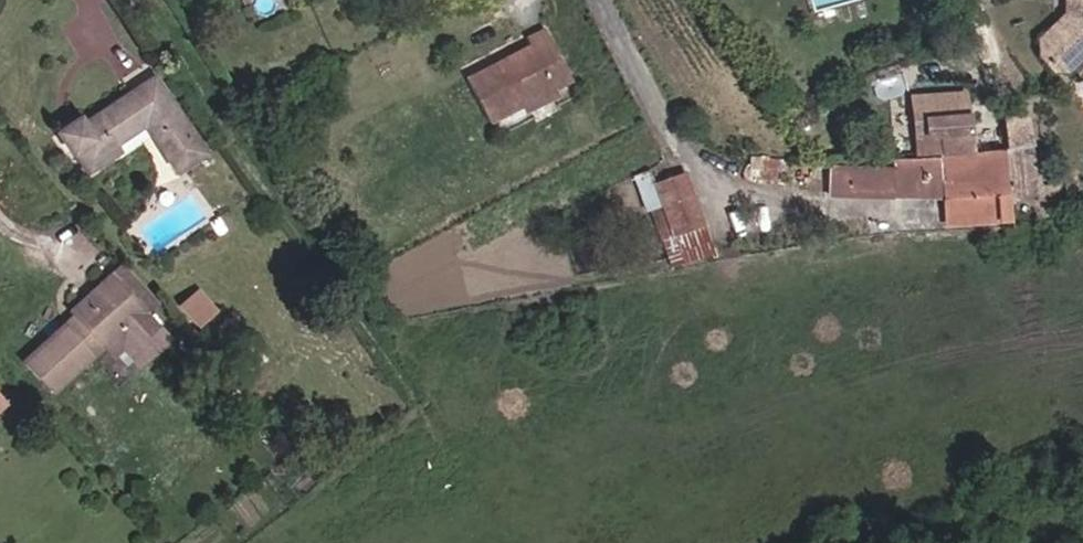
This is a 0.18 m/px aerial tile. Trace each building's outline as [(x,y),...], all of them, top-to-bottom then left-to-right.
[(1061,68),(1082,47),(1082,0),(1074,0),(1073,10),(1061,11),(1039,36),(1036,46),(1037,53),(1044,62),(1052,68),(1061,68)] [(1061,11),(1073,10),(1074,0),(1062,0),(1061,11)] [(534,37),(537,44),(555,35),(552,28),(534,37)] [(555,35),(537,44),(540,49),(469,84),(490,127),(577,81),(555,35)] [(153,83),(85,133),(79,125),(58,141),(76,165),(80,162),(92,178),(119,159),(114,152),(144,130),(178,177),(207,156),(153,83)] [(964,97),(910,101),(915,160),(941,158),(969,156),(964,97)] [(886,107),(881,98),(864,106),(867,118),(886,107)] [(1007,198),(1034,196),(1031,165),(1026,118),(1001,120),(1003,153),(1007,198)] [(969,156),(941,158),(942,164),(944,186),(945,201),(945,204),(1007,198),(1003,153),(969,156)] [(890,175),(833,173),(831,198),(893,200),(893,187),(922,185),(922,188),(944,186),(942,164),(890,168),(890,175)] [(656,177),(665,207),(698,200),(689,170),(656,177)] [(1082,197),(1082,190),(1081,186),(1078,181),(1063,186),(1071,202),(1082,197)] [(922,185),(893,187),(893,200),(945,201),(944,186),(922,188),(922,185)] [(698,200),(665,207),(683,260),(711,252),(698,200)] [(129,264),(111,279),(149,321),(165,306),(129,264)] [(153,325),(149,321),(111,279),(73,312),(84,326),(73,336),(68,329),(30,360),(61,397),(112,354),(116,357),(153,325)] [(218,316),(204,298),(188,311),(202,329),(218,316)] [(160,333),(153,325),(116,357),(123,365),(160,333)]
